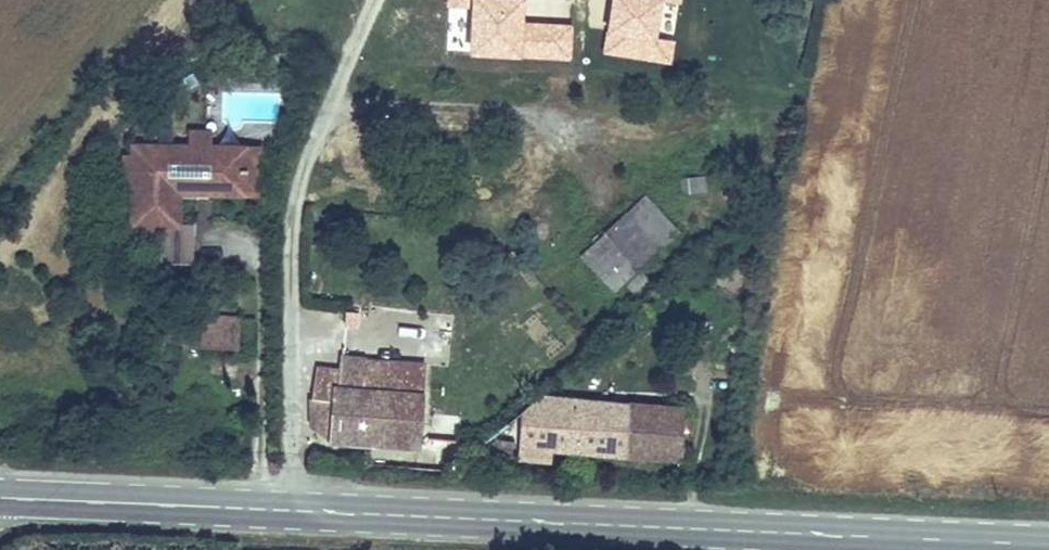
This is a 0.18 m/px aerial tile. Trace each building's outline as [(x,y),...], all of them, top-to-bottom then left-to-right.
[(211,149),(211,132),(187,132),(187,148),(211,149)] [(187,148),(133,148),(132,226),(141,226),(159,226),(159,239),(159,265),(193,266),(194,225),(179,225),(179,199),(194,199),(194,194),(243,194),(243,149),(211,149),(187,148)] [(259,194),(259,149),(243,149),(243,194),(259,194)] [(679,178),(680,193),(706,191),(704,176),(679,178)] [(647,195),(631,209),(664,248),(680,234),(647,195)] [(631,209),(579,255),(612,293),(664,248),(631,209)] [(159,239),(159,226),(141,226),(141,238),(159,239)] [(238,350),(239,318),(186,316),(182,347),(238,350)] [(321,368),(316,396),(336,397),(335,435),(419,440),(425,351),(348,345),(347,370),(321,368)] [(540,391),(470,453),(552,464),(555,453),(626,460),(631,401),(540,391)] [(336,397),(316,396),(316,422),(335,435),(336,397)] [(689,406),(631,401),(626,460),(683,465),(689,406)]
